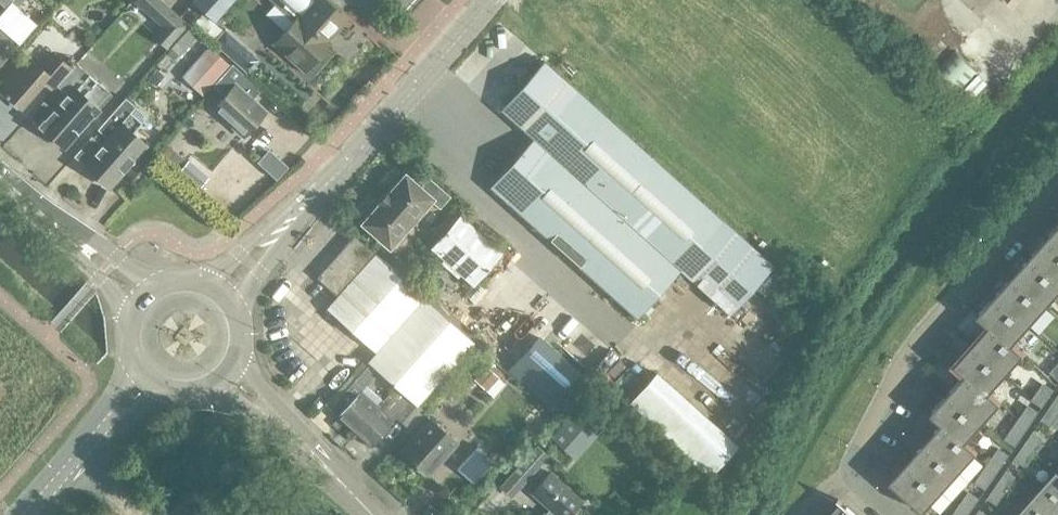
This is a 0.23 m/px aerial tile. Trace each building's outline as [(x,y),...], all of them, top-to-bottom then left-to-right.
[(2,63),(36,24),(15,5),(20,0),(0,0),(0,2),(6,8),(0,15),(0,61),(2,63)] [(154,39),(167,51),(190,27),(161,0),(135,0),(165,27),(154,39)] [(193,1),(215,21),(233,0),(193,0),(193,1)] [(294,21),(276,41),(305,67),(311,61),(316,60),(323,53),(322,48),(328,41),(324,37),(330,30),(332,31),(345,17),(326,0),(270,0),(294,21)] [(174,62),(197,36),(189,29),(166,54),(174,62)] [(261,61),(225,29),(213,43),(248,74),(261,61)] [(229,65),(208,46),(182,75),(203,94),(229,65)] [(56,85),(76,62),(70,56),(65,61),(54,51),(42,65),(28,53),(0,84),(0,89),(19,106),(42,80),(51,88),(55,84),(56,85)] [(954,99),(978,74),(953,51),(930,76),(954,99)] [(76,62),(56,85),(64,92),(37,123),(60,143),(73,128),(76,131),(110,93),(76,62)] [(225,94),(213,107),(244,135),(266,111),(243,91),(252,81),(232,63),(213,84),(225,94)] [(729,313),(772,266),(544,63),(501,112),(533,141),(490,189),(638,321),(682,271),(729,313)] [(165,75),(157,69),(149,79),(157,85),(165,75)] [(988,84),(979,76),(963,92),(972,101),(988,84)] [(132,133),(147,115),(125,95),(96,127),(107,136),(83,163),(108,186),(145,145),(132,133)] [(184,158),(169,145),(161,154),(177,167),(184,158)] [(362,222),(389,246),(431,199),(439,206),(449,196),(429,178),(420,188),(405,174),(388,193),(387,193),(378,202),(379,203),(362,222)] [(502,255),(460,217),(431,249),(473,287),(502,255)] [(1049,237),(1057,245),(1057,226),(1049,237)] [(476,344),(355,235),(316,278),(339,298),(327,311),(375,354),(367,363),(394,388),(415,406),(418,404),(468,347),(471,350),(476,344)] [(1049,237),(1031,256),(1057,280),(1057,245),(1049,237)] [(1031,256),(1014,276),(1048,306),(1057,294),(1057,280),(1031,256)] [(1048,306),(1014,276),(996,295),(1030,325),(1048,306)] [(1030,325),(996,295),(979,315),(1024,355),(1025,354),(1014,344),(1030,325)] [(1024,355),(979,315),(978,316),(989,326),(973,344),(1006,374),(1024,355)] [(510,369),(553,407),(581,375),(538,337),(510,369)] [(1006,374),(973,344),(955,364),(1000,404),(1002,403),(990,393),(1006,374)] [(494,397),(508,381),(494,368),(495,367),(489,362),(473,379),(494,397)] [(1000,404),(955,364),(954,365),(966,375),(949,393),(983,423),(1000,404)] [(353,430),(374,406),(358,391),(376,372),(367,365),(356,376),(357,377),(329,407),(337,415),(336,415),(349,427),(353,430)] [(625,408),(706,481),(734,451),(653,377),(625,408)] [(1032,399),(1042,406),(1052,391),(1042,384),(1032,399)] [(380,400),(374,406),(353,430),(370,445),(391,422),(390,421),(395,416),(408,428),(425,410),(418,404),(415,406),(394,388),(382,402),(380,400)] [(983,423),(949,393),(932,413),(977,453),(978,452),(967,441),(983,423)] [(576,459),(605,426),(579,404),(550,436),(576,459)] [(1057,414),(1057,411),(1051,405),(1043,417),(1052,423),(1057,414)] [(1027,428),(1037,413),(1027,406),(1017,421),(1027,428)] [(977,453),(932,413),(931,414),(942,424),(926,442),(959,473),(977,453)] [(456,441),(431,418),(401,451),(427,474),(456,441)] [(1017,442),(1027,428),(1017,421),(1007,435),(1017,442)] [(1041,439),(1032,433),(1024,444),(1033,451),(1041,439)] [(481,440),(477,445),(482,449),(486,444),(481,440)] [(959,473),(926,442),(908,462),(942,492),(959,473)] [(511,473),(521,482),(549,451),(539,443),(530,454),(511,473)] [(1025,462),(1033,451),(1024,444),(1016,456),(1025,462)] [(474,485),(495,461),(477,446),(456,470),(474,485)] [(997,471),(1007,456),(997,449),(987,464),(997,471)] [(942,492),(908,462),(890,482),(924,512),(942,492)] [(987,486),(997,471),(987,464),(977,479),(987,486)] [(1053,469),(1053,470),(1055,472),(1040,489),(1057,505),(1057,473),(1053,469)] [(1014,478),(1005,472),(997,483),(1007,489),(1014,478)] [(583,501),(551,473),(535,492),(551,506),(543,514),(571,514),(583,501)] [(999,501),(1007,489),(997,483),(989,495),(999,501)] [(1040,489),(1025,506),(1034,514),(1057,514),(1057,505),(1040,489)] [(968,493),(958,507),(968,514),(978,500),(968,493)] [(847,506),(839,514),(857,514),(847,506)] [(1025,506),(1017,514),(1034,514),(1025,506)]
